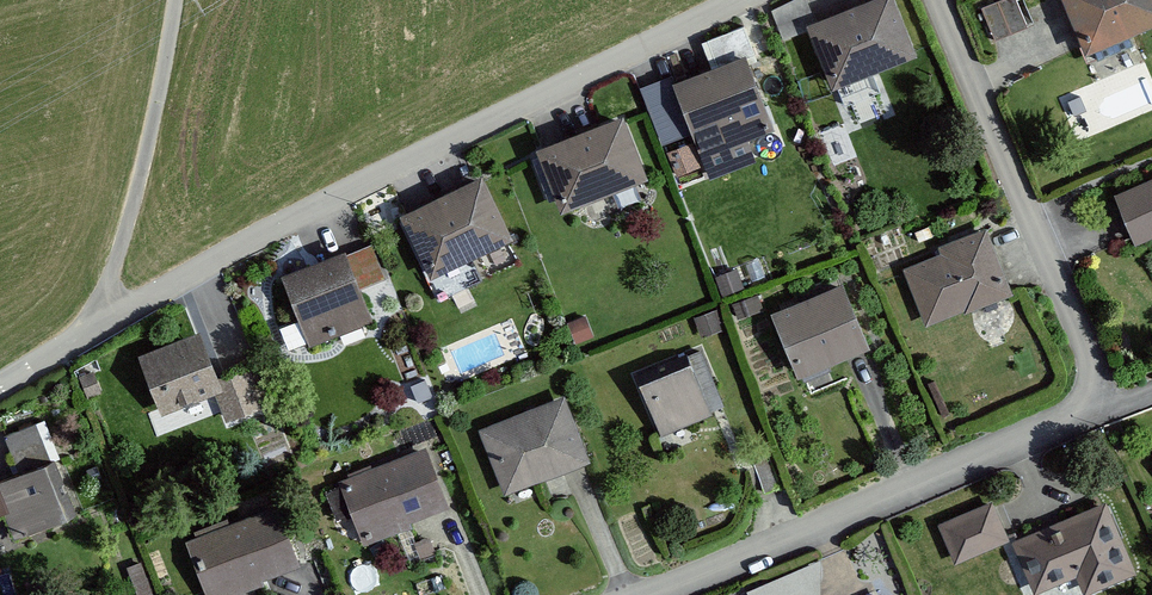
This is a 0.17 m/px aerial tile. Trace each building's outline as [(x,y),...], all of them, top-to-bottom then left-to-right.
[(771,9),(782,37),(803,29),(828,91),(913,57),(890,0),(846,0),(811,14),(805,0),(792,0),(771,9)] [(976,3),(991,38),(1024,24),(1013,0),(983,0),(976,3)] [(1076,47),(1151,16),(1151,0),(1057,0),(1076,47)] [(740,51),(665,77),(691,152),(766,126),(740,51)] [(613,116),(529,148),(553,211),(637,179),(613,116)] [(478,174),(393,211),(419,270),(504,233),(478,174)] [(1107,191),(1126,242),(1151,233),(1151,175),(1107,191)] [(935,253),(899,266),(922,325),(1004,293),(979,227),(932,244),(935,253)] [(372,237),(275,269),(301,348),(369,325),(358,290),(386,281),(372,237)] [(838,278),(761,308),(787,374),(864,344),(838,278)] [(189,331),(134,354),(160,413),(208,393),(221,424),(264,406),(248,367),(210,382),(189,331)] [(690,359),(632,383),(654,436),(712,412),(690,359)] [(557,394),(469,426),(494,493),(582,461),(557,394)] [(0,476),(0,541),(74,511),(38,422),(0,437),(0,445),(11,472),(0,476)] [(422,443),(329,475),(351,539),(444,507),(422,443)] [(990,501),(937,522),(952,559),(1005,538),(990,501)] [(178,537),(198,594),(210,594),(295,566),(274,504),(178,537)] [(1104,505),(1007,544),(1028,594),(1071,576),(1079,594),(1132,573),(1104,505)]
